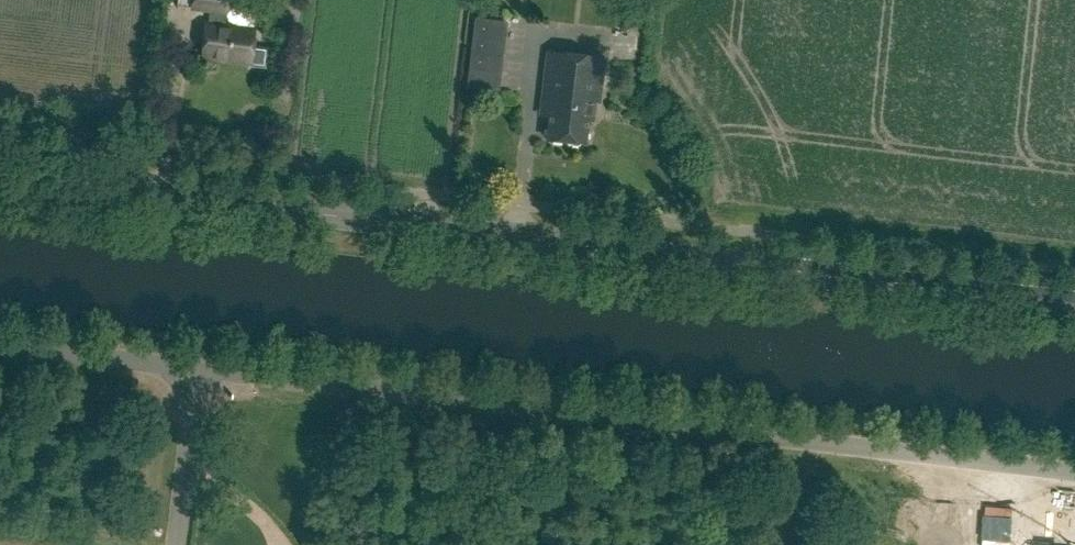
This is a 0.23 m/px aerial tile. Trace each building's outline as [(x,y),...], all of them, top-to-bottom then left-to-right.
[(229,0),(193,0),(192,10),(216,13),(214,27),(206,26),(202,58),(250,64),(249,67),(267,70),(269,49),(254,47),(256,32),(225,28),(229,0)] [(500,91),(508,22),(476,18),(468,87),(500,91)] [(599,103),(604,59),(548,53),(541,115),(550,116),(547,141),(586,145),(588,122),(593,122),(595,102),(599,103)]
